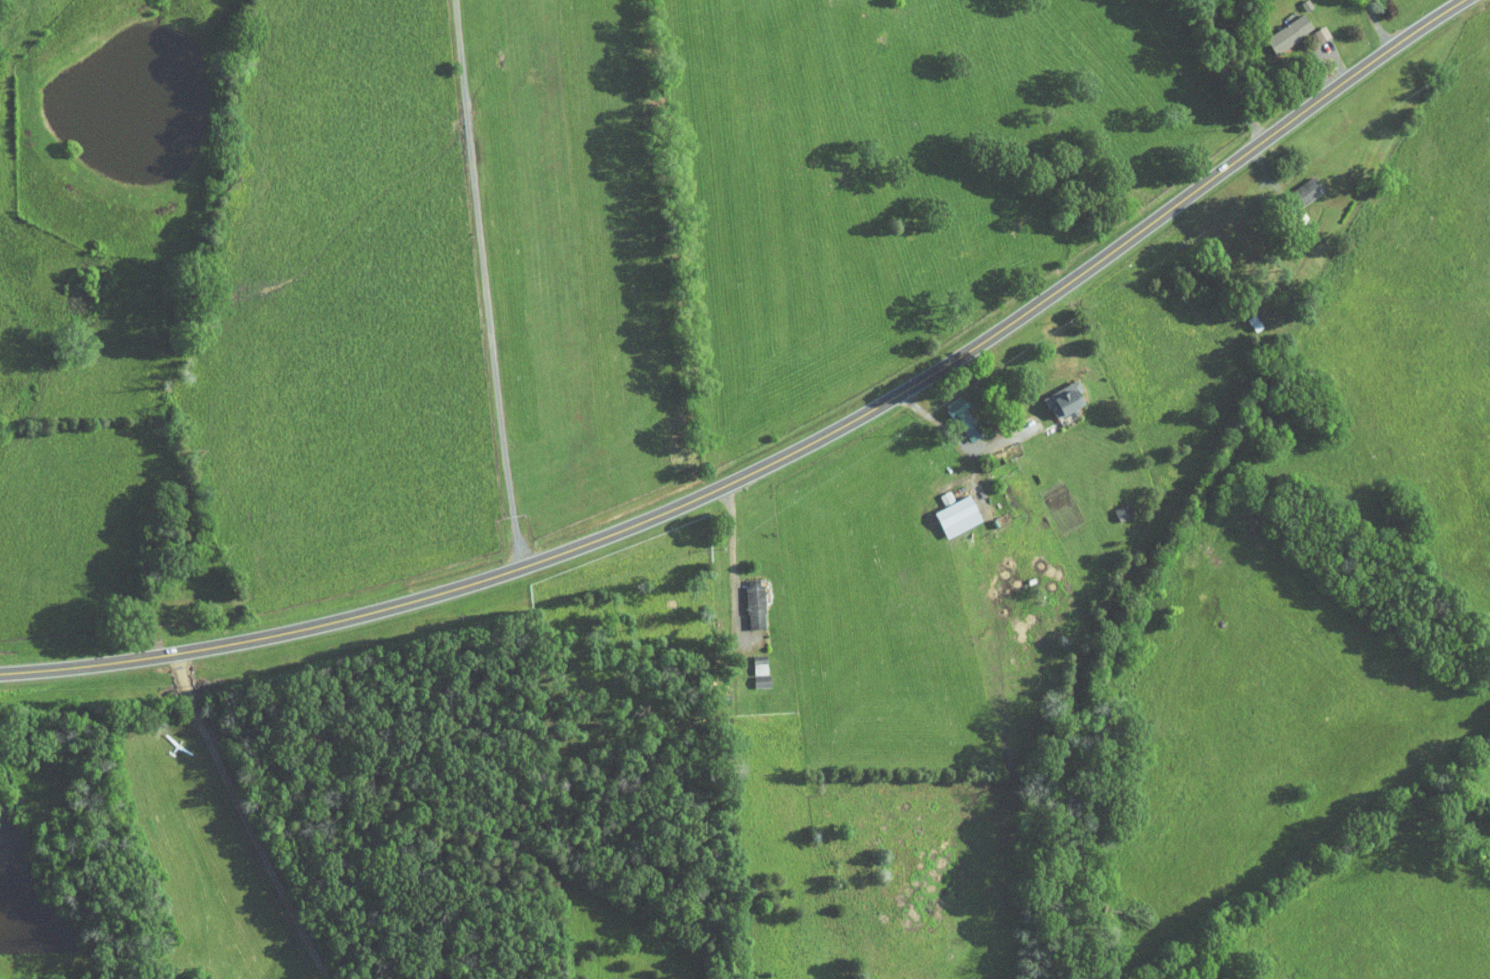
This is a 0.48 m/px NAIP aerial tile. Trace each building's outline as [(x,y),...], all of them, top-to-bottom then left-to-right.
[(1257,30),(1267,47),(1306,23),(1296,7),(1257,30)] [(1282,183),(1291,198),(1315,185),(1307,169),(1282,183)] [(1047,414),(1078,398),(1072,386),(1075,384),(1070,373),(1035,391),(1047,414)] [(961,437),(972,430),(964,416),(966,415),(958,402),(961,400),(953,387),(936,397),(961,437)] [(945,495),(940,484),(930,489),(935,500),(945,495)] [(974,516),(962,489),(926,504),(937,531),(974,516)] [(739,623),(757,622),(755,581),(749,582),(749,573),(736,574),(739,623)]
